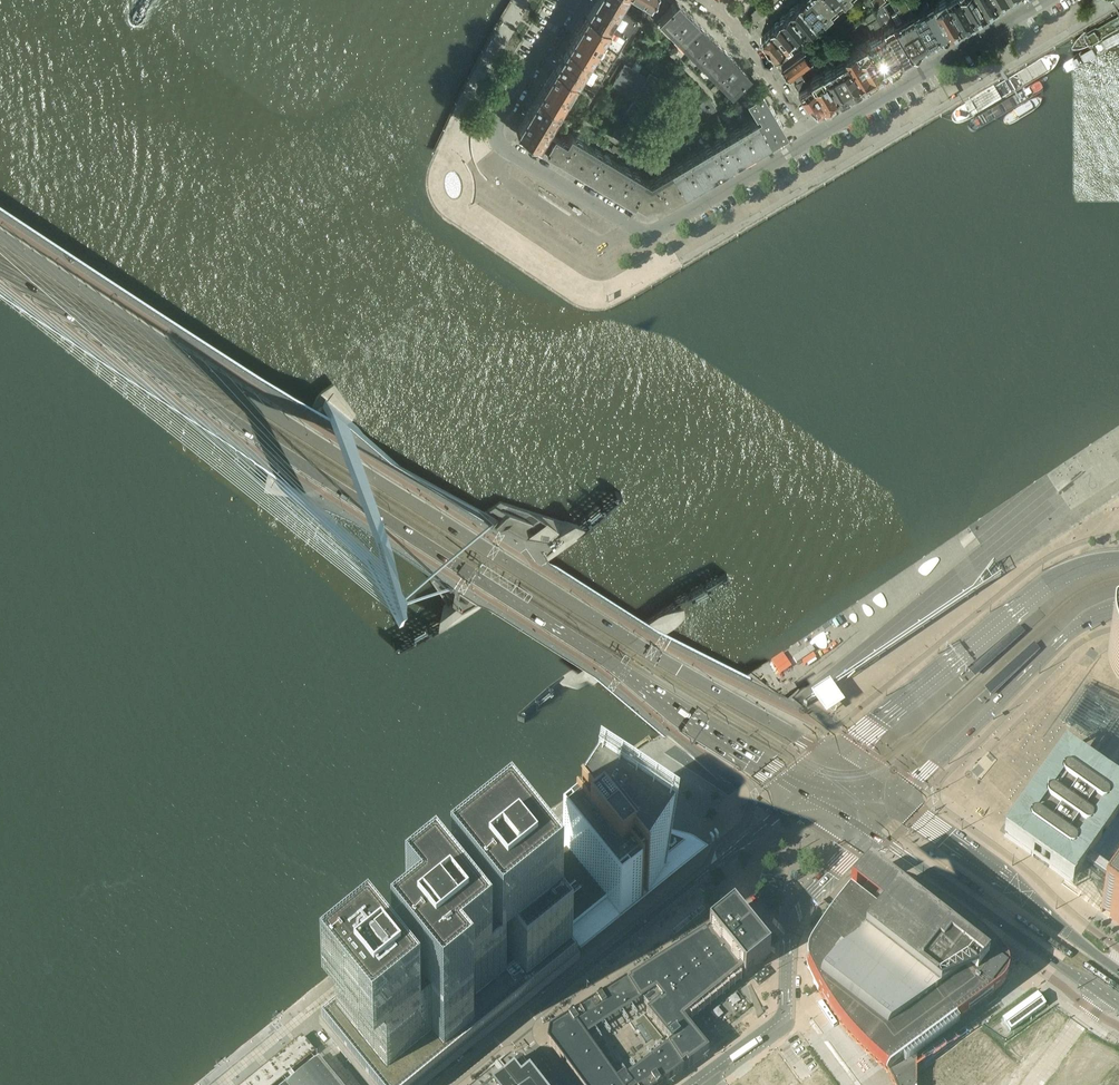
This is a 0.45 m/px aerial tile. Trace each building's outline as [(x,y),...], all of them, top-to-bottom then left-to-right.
[(616,8),(621,0),(595,0),(587,13),(607,24),(608,26),(627,37),(637,20),(616,8)] [(653,12),(658,17),(670,6),(664,0),(660,0),(653,12)] [(700,24),(676,0),(674,2),(670,6),(658,17),(682,41),(700,24)] [(799,1),(818,24),(829,14),(816,0),(799,0),(799,1)] [(829,14),(839,5),(834,0),(816,0),(829,14)] [(893,0),(890,0),(896,9),(889,14),(883,3),(882,4),(912,53),(921,48),(893,0)] [(906,0),(893,0),(921,48),(931,42),(913,12),(906,0)] [(933,2),(932,0),(929,0),(922,4),(923,6),(941,36),(950,30),(933,2)] [(948,0),(936,0),(933,2),(950,30),(962,23),(948,0)] [(964,0),(948,0),(962,23),(974,17),(964,0)] [(980,0),(964,0),(974,17),(985,10),(980,0)] [(996,0),(980,0),(985,10),(997,3),(996,0)] [(799,1),(794,5),(792,5),(790,6),(790,9),(789,9),(808,32),(809,33),(819,25),(818,24),(799,1)] [(854,3),(852,6),(857,11),(859,8),(862,6),(858,1),(854,3)] [(912,53),(882,4),(876,8),(873,10),(902,59),(904,58),(907,58),(909,56),(911,54),(912,53)] [(941,36),(923,6),(913,12),(931,42),(941,36)] [(808,32),(789,9),(785,14),(782,13),(781,15),(781,17),(780,18),(794,36),(797,39),(802,35),(803,36),(808,32)] [(902,59),(873,10),(866,16),(864,17),(875,35),(866,41),(867,42),(884,70),(894,64),(902,59)] [(587,13),(577,30),(598,42),(617,54),(627,37),(608,26),(607,24),(587,13)] [(794,36),(780,18),(779,19),(777,19),(775,21),(774,23),(770,27),(788,49),(793,44),(789,39),(794,36)] [(706,65),(723,48),(700,24),(682,41),(706,65)] [(788,49),(770,27),(762,34),(762,38),(777,57),(778,57),(778,56),(783,52),(787,57),(792,54),(788,49)] [(577,30),(567,46),(588,59),(607,70),(617,54),(598,42),(577,30)] [(826,38),(818,44),(822,48),(825,46),(829,43),(826,38)] [(884,70),(867,42),(856,48),(874,78),(878,75),(877,74),(884,70)] [(802,46),(792,54),(787,57),(781,62),(785,67),(785,69),(786,71),(789,71),(789,72),(802,63),(814,55),(806,44),(802,46)] [(567,46),(555,67),(576,80),(595,91),(607,70),(588,59),(567,46)] [(745,74),(747,71),(723,48),(706,65),(730,89),(745,74)] [(862,83),(846,54),(843,48),(835,52),(840,61),(835,64),(850,90),(862,83)] [(874,78),(856,48),(846,54),(862,83),(868,79),(869,80),(874,78)] [(632,145),(668,84),(650,73),(647,77),(638,72),(643,65),(637,61),(635,64),(632,68),(625,64),(620,72),(616,78),(612,86),(634,100),(613,134),(632,145)] [(826,104),(811,78),(807,80),(801,69),(804,67),(802,63),(789,72),(812,108),(817,109),(826,104)] [(850,90),(835,64),(823,71),(838,97),(850,90)] [(555,67),(546,82),(567,95),(576,80),(555,67)] [(838,97),(823,71),(811,78),(826,104),(838,97)] [(942,85),(940,86),(948,99),(958,93),(951,80),(942,85)] [(546,82),(538,95),(559,108),(567,95),(546,82)] [(784,129),(774,113),(760,89),(753,93),(746,97),(754,110),(757,109),(760,115),(755,118),(768,139),(784,129)] [(538,95),(527,114),(548,126),(559,108),(538,95)] [(716,107),(709,96),(700,101),(707,113),(716,107)] [(539,142),(546,129),(548,126),(527,114),(516,131),(537,144),(539,142)] [(755,118),(740,126),(753,147),(768,139),(755,118)] [(740,126),(728,134),(740,155),(753,147),(740,126)] [(553,134),(546,129),(539,142),(546,146),(545,147),(557,154),(565,141),(555,135),(553,134)] [(570,133),(565,141),(557,154),(574,164),(587,144),(570,133)] [(728,134),(711,144),(724,165),(740,155),(728,134)] [(587,144),(574,164),(587,172),(599,151),(587,144)] [(711,144),(699,151),(711,172),(724,165),(711,144)] [(599,151),(587,172),(603,182),(615,161),(599,151)] [(699,151),(682,161),(695,182),(711,172),(699,151)] [(615,161),(603,182),(616,190),(629,169),(615,161)] [(695,182),(682,161),(670,168),(683,189),(695,182)] [(670,168),(652,179),(664,200),(683,189),(670,168)] [(629,169),(616,190),(632,199),(633,197),(644,178),(629,169)] [(648,181),(644,178),(633,197),(651,208),(664,200),(652,179),(648,181)] [(566,521),(503,500),(429,578),(448,603),(447,613),(447,621),(454,618),(455,621),(580,535),(577,531),(588,519),(584,518),(580,517),(566,521)] [(976,678),(1044,616),(1037,609),(967,669),(976,678)] [(993,699),(1060,634),(1055,628),(984,690),(993,699)] [(1116,645),(1114,646),(1111,647),(1108,648),(1108,649),(1107,650),(1107,652),(1107,653),(1107,655),(1107,659),(1107,662),(1107,663),(1108,665),(1108,667),(1109,670),(1109,672),(1110,674),(1111,676),(1112,678),(1113,681),(1115,683),(1116,685),(1118,686),(1118,688),(1118,644),(1116,645)] [(1093,693),(1084,686),(1058,724),(1063,728),(1096,751),(1087,766),(1090,768),(1093,770),(1099,762),(1102,757),(1118,733),(1118,711),(1093,693)] [(1102,757),(1099,762),(1093,770),(1097,772),(1099,769),(1118,783),(1118,733),(1102,757)] [(1118,818),(1118,783),(1099,769),(1097,772),(1093,770),(1090,768),(1090,769),(1092,771),(1089,776),(1073,764),(1072,763),(1071,763),(1069,762),(1067,762),(1066,762),(1064,762),(1063,762),(1062,762),(1060,763),(1059,763),(1058,764),(1057,765),(1056,765),(1056,766),(1055,767),(1054,768),(1064,775),(1059,782),(1049,774),(1048,773),(1004,836),(1072,884),(1081,871),(1118,818)] [(647,899),(663,874),(658,870),(666,864),(666,865),(667,865),(668,865),(669,865),(670,865),(671,865),(672,864),(673,863),(673,862),(673,861),(673,860),(672,859),(686,848),(685,847),(684,846),(683,845),(682,844),(681,843),(680,842),(679,842),(678,841),(677,841),(674,840),(652,832),(642,828),(641,828),(641,827),(640,827),(639,827),(639,826),(638,826),(637,825),(636,824),(635,823),(634,822),(617,801),(519,880),(535,900),(570,942),(580,934),(588,927),(588,928),(589,928),(590,928),(590,929),(591,929),(592,929),(592,928),(593,928),(594,928),(594,927),(595,926),(595,925),(595,924),(595,923),(594,922),(610,909),(620,921),(641,905),(642,905),(638,900),(643,897),(646,901),(648,900),(647,899)] [(1081,871),(1093,880),(1098,883),(1113,893),(1118,885),(1118,818),(1081,871)] [(806,960),(806,962),(806,964),(806,967),(807,969),(808,971),(812,980),(813,982),(815,987),(818,992),(823,1000),(824,1002),(825,1003),(826,1005),(827,1007),(828,1008),(829,1010),(830,1011),(831,1013),(832,1015),(834,1017),(835,1020),(837,1022),(839,1024),(841,1027),(842,1029),(844,1031),(846,1034),(848,1036),(850,1038),(851,1040),(853,1042),(855,1044),(857,1046),(858,1048),(860,1050),(862,1051),(864,1053),(864,1054),(865,1054),(865,1055),(866,1055),(866,1056),(867,1057),(868,1058),(870,1059),(871,1060),(872,1061),(873,1062),(874,1063),(876,1064),(877,1066),(879,1068),(881,1069),(886,1073),(916,1052),(925,1045),(972,1011),(987,999),(991,996),(992,997),(999,992),(1003,988),(1006,982),(1008,976),(1007,970),(1005,964),(1001,959),(998,955),(995,952),(991,949),(987,945),(984,942),(980,939),(977,935),(973,932),(969,929),(968,928),(967,927),(966,926),(965,926),(964,925),(964,924),(963,924),(962,923),(959,921),(957,919),(954,917),(951,915),(949,913),(946,911),(943,909),(941,907),(938,905),(935,904),(932,902),(930,900),(927,898),(924,896),(921,895),(918,893),(915,891),(913,889),(908,888),(907,887),(903,886),(900,886),(898,886),(897,887),(895,887),(894,888),(891,889),(890,889),(888,891),(887,892),(885,893),(873,909),(872,909),(871,909),(870,909),(869,909),(869,910),(868,911),(868,912),(869,912),(869,913),(857,929),(848,923),(839,916),(843,912),(868,884),(873,879),(868,875),(863,879),(859,883),(856,886),(853,890),(850,893),(847,897),(844,901),(841,905),(838,909),(835,913),(831,918),(826,924),(822,930),(818,936),(815,941),(809,951),(808,953),(807,955),(806,957),(806,960)] [(322,1029),(367,1084),(429,1084),(456,1063),(480,1043),(547,989),(577,965),(557,942),(524,901),(507,880),(459,918),(437,936),(413,956),(386,977),(372,989),(345,1010),(322,1029)] [(1113,893),(1100,912),(1118,925),(1118,885),(1113,893)] [(743,923),(733,912),(729,915),(708,932),(711,934),(743,974),(745,976),(770,956),(762,947),(743,923)] [(739,977),(743,974),(711,934),(707,937),(705,935),(629,983),(630,985),(627,987),(626,985),(549,1033),(547,1044),(578,1084),(665,1084),(683,1072),(708,1053),(683,1022),(739,977)] [(948,1060),(963,1081),(1047,1022),(1032,1000),(948,1060)] [(271,1084),(291,1069),(288,1065),(307,1052),(303,1046),(307,1043),(303,1037),(259,1069),(271,1084)] [(803,1049),(795,1056),(789,1048),(787,1046),(782,1049),(776,1054),(770,1058),(764,1063),(757,1067),(752,1072),(745,1076),(739,1081),(733,1084),(830,1084),(803,1049)] [(886,1073),(890,1082),(892,1084),(916,1084),(916,1071),(916,1062),(916,1052),(886,1073)] [(1098,1069),(1086,1060),(1068,1084),(1086,1084),(1098,1069)] [(330,1080),(322,1069),(315,1062),(315,1061),(286,1084),(335,1084),(330,1080)] [(484,1084),(537,1084),(522,1065),(510,1063),(484,1084)]
